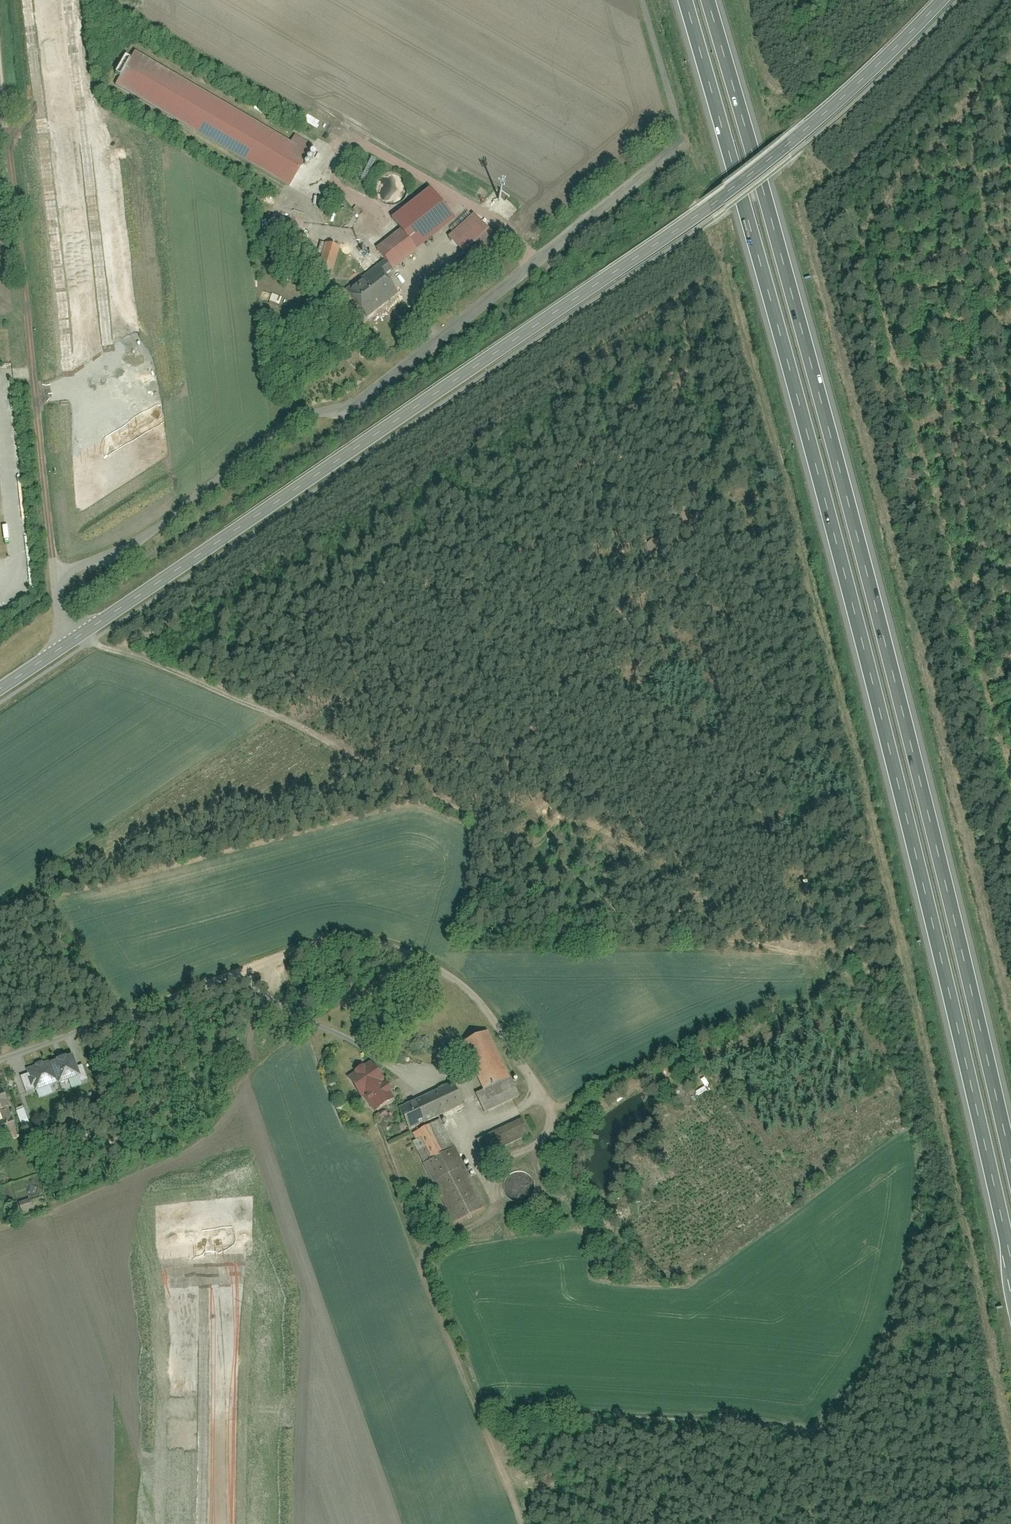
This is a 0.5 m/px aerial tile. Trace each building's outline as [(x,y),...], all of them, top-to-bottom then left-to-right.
[(135,54),(116,87),(291,188),(310,155),(135,54)] [(456,217),(431,185),(392,216),(401,227),(417,248),(456,217)] [(473,214),(450,236),(468,254),(491,233),(473,214)] [(377,246),(394,269),(419,250),(417,248),(401,227),(377,246)] [(342,248),(328,244),(318,277),(331,281),(342,248)] [(348,289),(367,316),(398,293),(378,266),(348,289)] [(274,293),(271,300),(281,303),(284,296),(274,293)] [(463,1044),(485,1092),(511,1080),(489,1032),(463,1044)] [(72,1053),(51,1062),(58,1081),(59,1084),(81,1075),(72,1053)] [(27,1068),(35,1090),(58,1081),(51,1062),(50,1060),(27,1068)] [(353,1075),(374,1112),(395,1100),(374,1063),(353,1075)] [(696,1065),(687,1068),(689,1073),(697,1070),(696,1065)] [(478,1097),(486,1114),(521,1098),(513,1081),(478,1097)] [(399,1110),(410,1132),(465,1106),(454,1084),(399,1110)] [(0,1091),(0,1113),(12,1108),(5,1089),(0,1091)] [(26,1106),(18,1109),(22,1120),(30,1117),(26,1106)] [(1,1135),(18,1129),(14,1119),(0,1124),(0,1132),(1,1135)] [(455,1224),(487,1209),(444,1121),(412,1137),(455,1224)] [(478,1143),(485,1158),(531,1136),(524,1122),(478,1143)]
